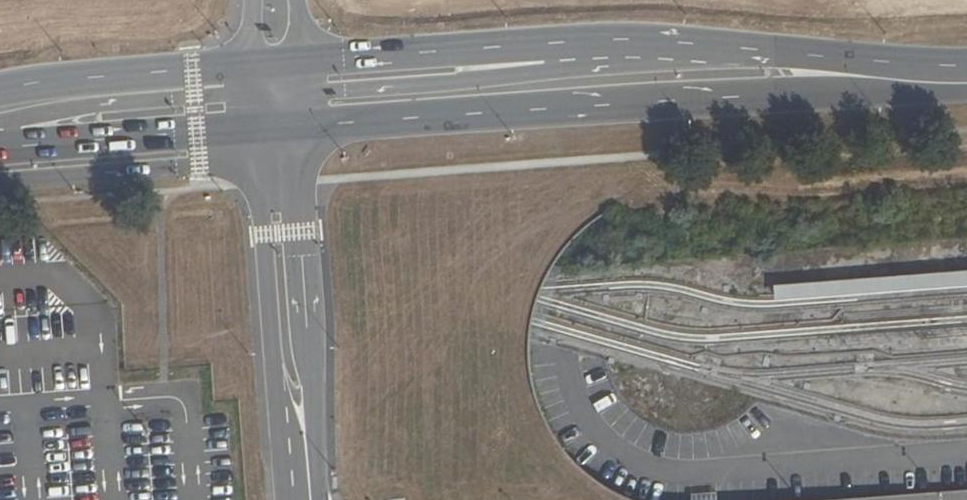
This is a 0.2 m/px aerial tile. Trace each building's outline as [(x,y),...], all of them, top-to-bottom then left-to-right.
[(773,285),(774,299),(966,285),(966,271),(773,285)]
